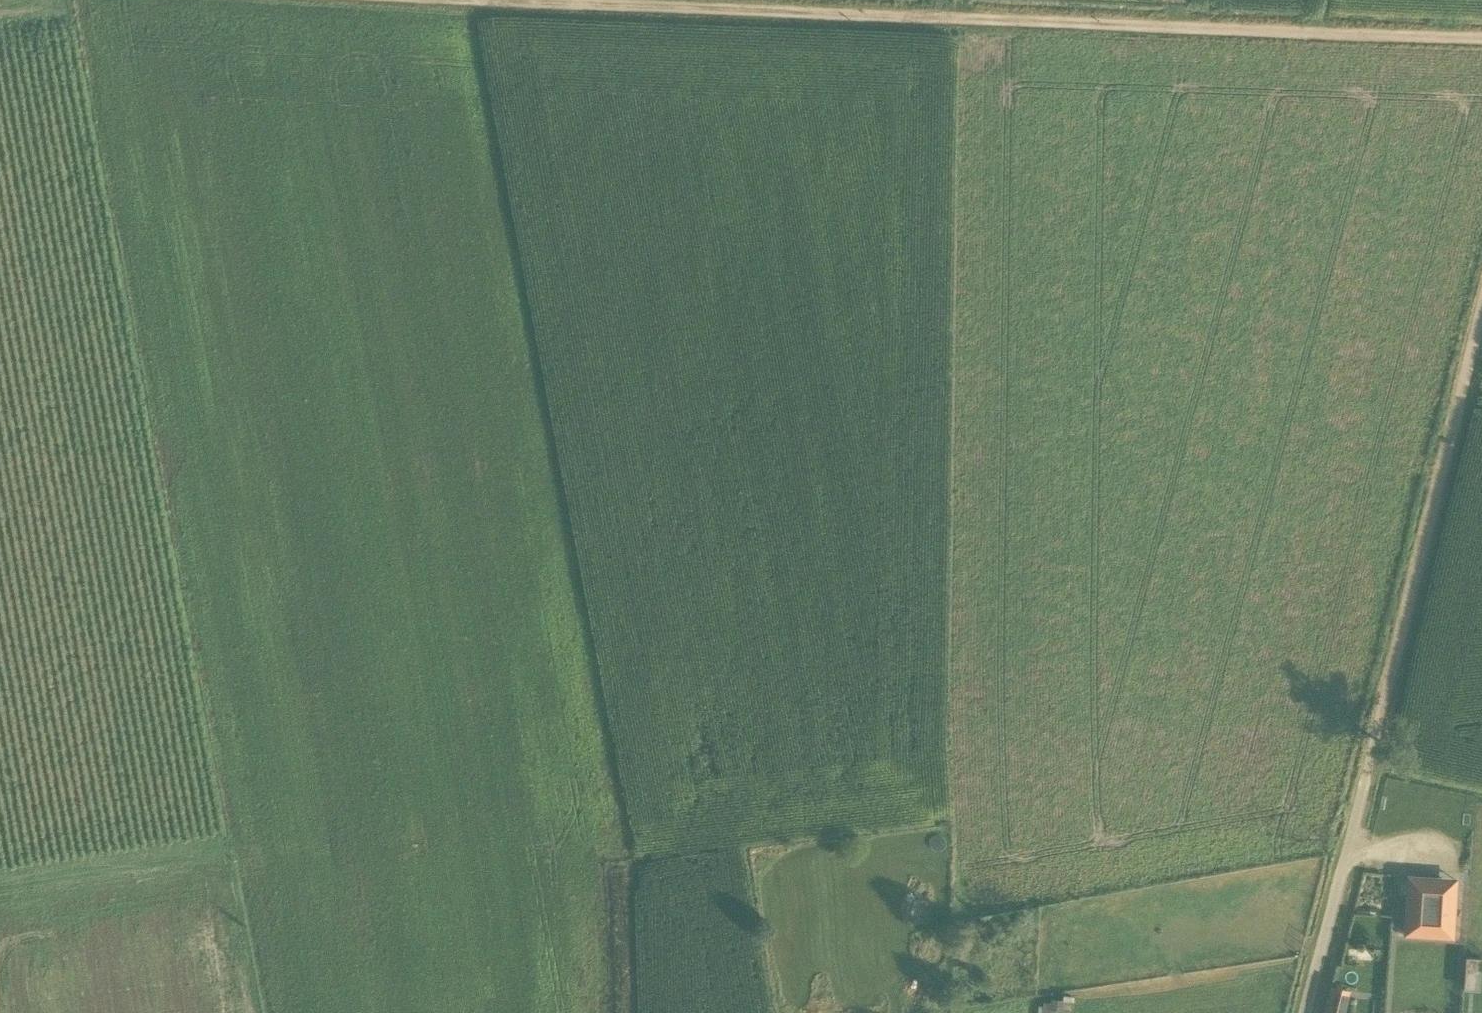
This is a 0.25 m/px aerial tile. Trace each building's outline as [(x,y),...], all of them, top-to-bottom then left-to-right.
[(1407,894),(1405,931),(1429,933),(1432,896),(1407,894)] [(1432,896),(1429,933),(1452,934),(1454,897),(1432,896)] [(1466,960),(1465,965),(1474,966),(1478,966),(1478,958),(1466,957),(1466,960)] [(1325,1012),(1343,1012),(1348,991),(1331,987),(1325,1012)] [(1062,1000),(1050,998),(1050,1003),(1043,1002),(1041,1012),(1070,1012),(1071,1001),(1062,1000)]
